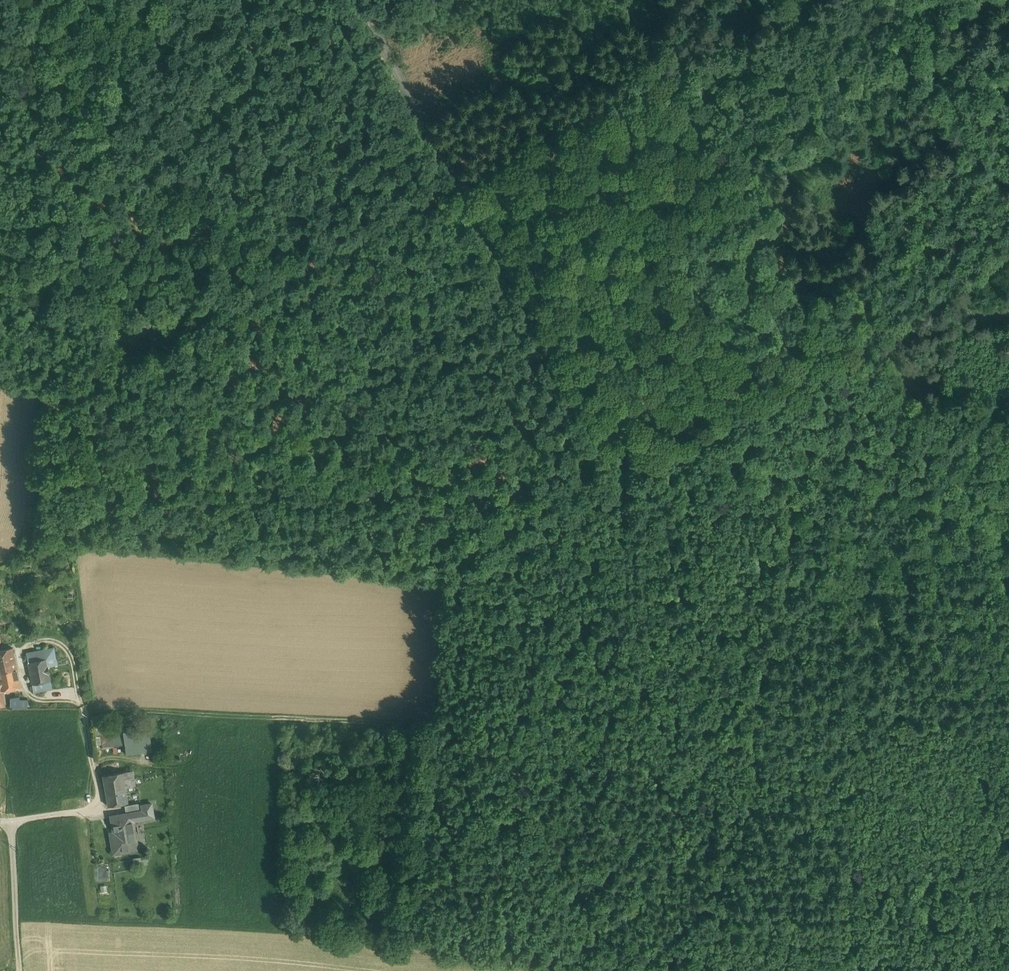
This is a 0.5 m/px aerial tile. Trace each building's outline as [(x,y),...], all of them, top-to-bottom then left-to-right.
[(0,650),(0,691),(2,691),(21,687),(13,648),(0,650)] [(54,648),(27,653),(34,693),(52,689),(49,674),(50,674),(48,667),(57,665),(54,648)] [(19,696),(10,698),(10,708),(28,708),(28,700),(20,699),(19,696)] [(93,715),(94,735),(100,734),(104,734),(102,714),(93,715)] [(122,734),(118,734),(118,736),(113,737),(114,745),(124,744),(126,755),(154,751),(151,729),(138,731),(122,734)] [(112,734),(100,735),(102,747),(114,745),(113,737),(112,734)] [(133,770),(123,772),(125,787),(135,785),(133,770)] [(125,787),(123,772),(103,775),(108,806),(128,802),(125,787)] [(126,813),(111,816),(114,836),(110,836),(113,850),(138,846),(134,821),(154,817),(152,803),(142,805),(142,810),(140,810),(140,811),(126,813)] [(139,803),(125,805),(126,813),(140,811),(140,810),(139,803)] [(134,858),(135,867),(149,865),(148,856),(134,858)]
